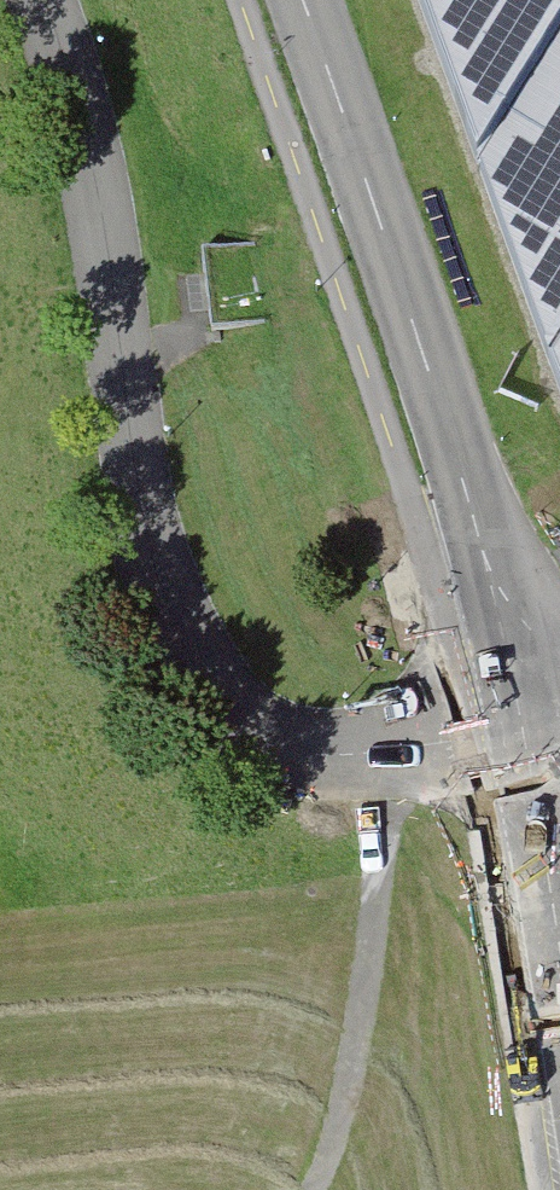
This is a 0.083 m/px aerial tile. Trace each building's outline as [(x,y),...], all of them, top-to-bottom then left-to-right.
[(548,382),(559,406),(559,0),(411,0),(548,382)] [(209,248),(214,326),(272,322),(268,244),(209,248)]
